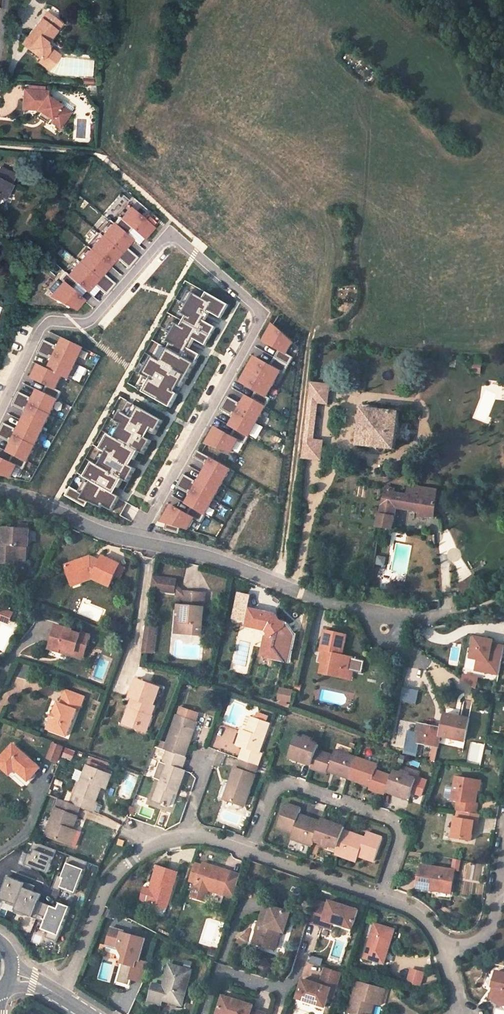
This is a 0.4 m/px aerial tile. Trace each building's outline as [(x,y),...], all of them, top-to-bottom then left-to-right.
[(47,11),(41,18),(56,30),(61,23),(47,11)] [(56,30),(41,18),(24,41),(30,46),(28,49),(40,58),(38,61),(48,69),(57,58),(47,49),(46,42),(56,30)] [(45,93),(22,92),(21,110),(40,111),(50,118),(48,120),(59,127),(72,108),(62,101),(59,104),(45,98),(45,93)] [(50,118),(40,111),(37,115),(47,122),(48,120),(50,118)] [(9,185),(14,175),(0,168),(0,195),(4,197),(9,185)] [(120,217),(69,275),(65,272),(59,279),(63,282),(50,297),(75,310),(84,300),(72,289),(77,283),(88,292),(94,284),(106,295),(115,284),(104,273),(117,258),(128,269),(138,258),(127,247),(133,240),(127,235),(132,228),(144,239),(154,228),(132,208),(122,219),(120,217)] [(189,291),(177,312),(182,315),(194,294),(189,291)] [(161,361),(160,362),(152,357),(142,375),(150,380),(150,381),(143,393),(171,408),(178,395),(175,393),(179,387),(182,389),(201,356),(191,350),(188,349),(189,346),(188,345),(190,341),(191,342),(193,339),(196,341),(206,347),(216,328),(206,323),(203,321),(206,316),(205,316),(208,311),(212,314),(221,320),(229,306),(207,293),(203,300),(194,294),(182,315),(186,317),(180,327),(177,325),(166,342),(170,344),(167,349),(161,361)] [(208,311),(205,316),(206,316),(203,321),(206,323),(212,314),(208,311)] [(172,322),(162,339),(166,342),(177,325),(172,322)] [(264,343),(279,351),(275,359),(289,367),(293,359),(287,355),(293,344),(274,326),(264,343)] [(27,462),(83,348),(64,338),(59,347),(44,340),(37,353),(53,360),(48,370),(39,365),(33,378),(47,385),(43,393),(38,390),(8,452),(27,462)] [(190,341),(188,345),(189,346),(188,349),(191,350),(196,341),(193,339),(191,342),(190,341)] [(163,347),(156,358),(161,361),(167,349),(163,347)] [(248,371),(274,386),(281,373),(284,375),(289,367),(275,359),(271,366),(256,358),(248,371)] [(252,400),(266,408),(270,400),(267,398),(274,386),(248,371),(241,384),(256,392),(252,400)] [(145,378),(138,390),(143,393),(150,381),(145,378)] [(331,386),(312,385),(310,403),(329,405),(331,386)] [(223,404),(257,423),(266,408),(252,400),(247,397),(241,407),(238,406),(239,404),(227,397),(223,404)] [(121,427),(115,437),(114,438),(108,435),(103,444),(109,448),(106,453),(105,454),(99,465),(98,466),(92,463),(87,472),(93,476),(90,481),(89,483),(82,495),(78,492),(69,487),(64,496),(85,507),(87,502),(101,508),(102,506),(112,512),(119,499),(120,497),(115,495),(99,486),(103,480),(118,489),(123,480),(128,483),(136,470),(131,467),(115,458),(119,452),(134,461),(139,452),(144,455),(152,441),(131,430),(135,424),(155,436),(163,422),(127,401),(115,422),(122,425),(121,427)] [(235,430),(249,438),(257,423),(223,404),(220,410),(232,417),(233,415),(236,417),(230,427),(235,430)] [(397,422),(398,412),(361,409),(357,446),(394,450),(395,441),(397,422)] [(404,423),(397,422),(395,441),(402,441),(404,423)] [(117,424),(111,435),(115,437),(121,427),(117,424)] [(135,424),(131,430),(152,441),(155,436),(135,424)] [(206,445),(232,453),(238,442),(244,445),(249,438),(235,430),(231,437),(216,428),(206,445)] [(324,443),(306,441),(304,459),(322,461),(324,443)] [(103,444),(100,450),(106,453),(109,448),(103,444)] [(203,475),(222,486),(230,470),(197,451),(193,458),(205,464),(206,463),(209,465),(203,475)] [(101,452),(95,463),(99,465),(105,454),(101,452)] [(119,452),(115,458),(131,467),(134,461),(119,452)] [(14,478),(19,461),(0,455),(0,474),(14,478)] [(87,472),(84,478),(90,481),(93,476),(87,472)] [(179,481),(213,500),(222,486),(203,475),(197,485),(194,483),(195,482),(183,475),(179,481)] [(103,480),(99,486),(115,495),(118,489),(103,480)] [(85,481),(78,492),(82,495),(89,483),(85,481)] [(191,508),(205,516),(213,500),(179,481),(176,488),(188,495),(189,493),(192,495),(186,505),(191,508)] [(395,507),(418,511),(418,517),(433,516),(434,510),(435,500),(436,490),(433,490),(407,487),(406,496),(393,495),(394,490),(385,487),(382,505),(395,507)] [(119,499),(112,512),(120,516),(127,504),(119,499)] [(379,515),(393,517),(395,507),(382,505),(379,515)] [(165,524),(180,528),(187,531),(194,519),(200,523),(205,516),(191,508),(187,515),(172,506),(162,523),(165,524)] [(391,529),(393,517),(379,515),(377,526),(391,529)] [(26,545),(28,545),(28,529),(25,529),(25,524),(15,523),(15,528),(4,528),(3,539),(3,543),(0,543),(0,562),(18,563),(18,561),(26,561),(26,545)] [(163,530),(178,535),(180,528),(165,524),(163,530)] [(91,579),(109,587),(114,576),(118,565),(101,557),(99,562),(96,561),(94,564),(90,563),(89,558),(65,566),(70,580),(70,581),(80,577),(81,583),(91,579)] [(120,578),(125,567),(118,565),(114,576),(120,578)] [(473,574),(458,584),(464,593),(479,584),(473,574)] [(80,577),(70,581),(72,586),(81,583),(80,577)] [(174,580),(150,577),(148,590),(172,593),(174,580)] [(231,590),(217,587),(214,601),(228,604),(231,590)] [(200,635),(202,608),(199,607),(198,607),(199,593),(181,591),(180,605),(179,605),(178,618),(177,633),(200,635)] [(285,645),(287,635),(283,629),(284,629),(285,628),(285,627),(285,626),(285,624),(283,623),(281,622),(279,623),(277,619),(277,617),(250,611),(246,627),(254,629),(266,632),(274,645),(272,657),(275,658),(282,659),(283,657),(287,657),(289,646),(285,645)] [(153,625),(143,624),(141,636),(152,638),(153,625)] [(60,649),(83,656),(89,636),(79,633),(79,635),(71,632),(72,631),(55,626),(54,627),(49,645),(47,649),(59,653),(60,649)] [(292,647),(295,637),(289,627),(285,627),(285,628),(284,629),(283,629),(287,635),(285,645),(289,646),(292,647)] [(343,658),(347,638),(325,633),(320,654),(325,655),(323,664),(321,676),(332,678),(334,670),(350,675),(354,661),(343,658)] [(503,652),(503,644),(496,642),(497,638),(473,633),(466,669),(499,675),(503,652)] [(152,638),(141,636),(139,651),(150,652),(152,638)] [(274,645),(268,643),(265,658),(289,664),(290,658),(287,657),(283,657),(282,659),(275,658),(272,657),(274,645)] [(64,654),(82,660),(83,656),(60,649),(59,653),(64,654)] [(332,678),(352,683),(357,662),(354,661),(350,675),(334,670),(332,678)] [(146,729),(154,707),(152,706),(158,689),(135,680),(134,680),(128,697),(129,697),(135,699),(127,721),(146,729)] [(292,702),(294,688),(280,687),(278,700),(292,702)] [(64,735),(74,711),(76,712),(82,697),(63,690),(57,705),(55,704),(46,727),(64,735)] [(119,724),(145,734),(146,729),(127,721),(135,699),(129,697),(119,724)] [(182,756),(185,757),(197,722),(196,722),(200,714),(181,707),(178,715),(177,715),(164,750),(167,751),(182,756)] [(259,752),(269,723),(265,721),(267,716),(256,712),(254,717),(251,716),(246,731),(241,746),(243,747),(238,759),(241,760),(258,766),(263,753),(259,752)] [(469,719),(445,714),(441,727),(439,736),(465,740),(469,719)] [(441,727),(418,723),(415,741),(437,745),(439,736),(441,727)] [(236,744),(241,746),(246,731),(240,729),(236,744)] [(303,738),(296,736),(288,757),(295,759),(296,756),(305,759),(304,762),(312,765),(317,750),(319,744),(312,742),(313,739),(304,736),(303,738)] [(61,747),(52,743),(47,758),(56,761),(61,747)] [(38,767),(12,744),(0,758),(0,766),(9,774),(10,772),(14,768),(27,780),(38,767)] [(436,761),(439,746),(433,745),(431,760),(436,761)] [(67,748),(64,757),(72,760),(75,750),(67,748)] [(335,750),(333,755),(317,750),(312,765),(310,768),(327,773),(328,771),(330,771),(331,768),(335,770),(334,773),(348,778),(355,757),(348,754),(347,757),(342,755),(343,752),(335,750)] [(153,800),(170,806),(176,789),(178,790),(185,771),(183,770),(187,758),(185,757),(167,751),(164,762),(160,760),(154,778),(161,780),(153,800)] [(375,770),(377,765),(369,761),(368,764),(362,763),(363,759),(355,757),(348,778),(361,783),(363,779),(368,781),(367,784),(370,785),(369,789),(385,794),(386,791),(391,776),(375,770)] [(238,769),(234,768),(229,783),(232,784),(226,800),(244,805),(258,766),(241,760),(238,769)] [(74,792),(69,804),(80,808),(94,813),(99,803),(96,802),(102,786),(100,785),(105,772),(86,765),(76,793),(74,792)] [(23,784),(27,780),(14,768),(10,772),(23,784)] [(409,799),(417,778),(409,776),(410,773),(402,771),(401,773),(393,770),(391,776),(386,791),(393,794),(394,791),(403,794),(402,797),(409,799)] [(112,775),(105,772),(100,785),(102,786),(107,788),(112,775)] [(457,777),(453,799),(458,800),(456,811),(462,812),(476,814),(478,804),(474,803),(477,785),(475,784),(475,780),(457,777)] [(223,799),(226,800),(232,784),(229,783),(223,799)] [(45,835),(66,843),(80,808),(69,804),(59,799),(45,835)] [(301,809),(285,803),(277,826),(292,832),(293,829),(300,831),(297,840),(312,845),(314,840),(321,822),(306,817),(305,819),(301,818),(302,815),(299,814),(301,809)] [(452,837),(472,840),(473,831),(477,831),(479,815),(476,814),(462,812),(461,819),(455,818),(452,837)] [(328,824),(329,821),(322,818),(321,822),(314,840),(321,842),(321,845),(329,848),(330,845),(337,848),(344,831),(345,827),(337,824),(336,827),(328,824)] [(291,837),(297,840),(300,831),(293,829),(292,832),(291,837)] [(374,861),(383,838),(367,833),(365,838),(362,837),(361,840),(357,839),(358,836),(344,831),(337,848),(335,854),(350,859),(353,851),(359,853),(358,855),(374,861)] [(357,861),(358,855),(359,853),(353,851),(350,859),(357,861)] [(223,895),(231,872),(213,866),(212,869),(194,863),(189,879),(196,882),(195,886),(198,887),(194,898),(204,901),(208,890),(223,895)] [(66,900),(74,878),(38,864),(31,881),(49,888),(47,893),(66,900)] [(452,889),(455,871),(422,865),(417,886),(436,890),(436,886),(452,889)] [(167,908),(178,874),(158,867),(153,882),(155,883),(153,890),(151,889),(145,887),(141,899),(149,902),(167,908)] [(240,875),(231,872),(223,895),(233,898),(240,875)] [(18,905),(17,910),(34,916),(42,893),(25,887),(27,882),(9,875),(0,898),(18,905)] [(328,904),(314,900),(307,921),(322,926),(324,919),(333,922),(353,928),(358,910),(330,901),(328,904)] [(43,928),(51,930),(49,937),(61,940),(71,905),(61,902),(59,907),(44,902),(40,916),(46,918),(43,928)] [(284,931),(290,913),(265,905),(253,942),(274,949),(280,930),(284,931)] [(107,909),(104,914),(111,918),(114,913),(107,909)] [(333,922),(324,919),(322,926),(331,929),(333,922)] [(310,924),(309,930),(319,933),(321,926),(310,924)] [(384,964),(394,930),(375,924),(365,958),(384,964)] [(123,932),(111,929),(107,944),(119,948),(125,957),(117,983),(129,987),(131,980),(143,984),(149,963),(139,961),(145,939),(123,933),(123,932)] [(182,1005),(191,971),(170,965),(165,981),(167,982),(165,987),(154,984),(148,1002),(161,1005),(162,999),(182,1005)] [(341,972),(325,967),(320,984),(303,979),(296,999),(325,1008),(328,998),(333,999),(341,972)] [(407,982),(423,985),(426,971),(410,968),(407,982)] [(503,1002),(503,974),(493,972),(491,982),(493,983),(490,999),(503,1002)] [(385,989),(357,981),(348,1012),(355,1013),(367,1013),(370,1002),(374,1003),(381,1005),(385,989)] [(223,995),(217,1013),(266,1013),(252,1009),(253,1005),(223,995)]
